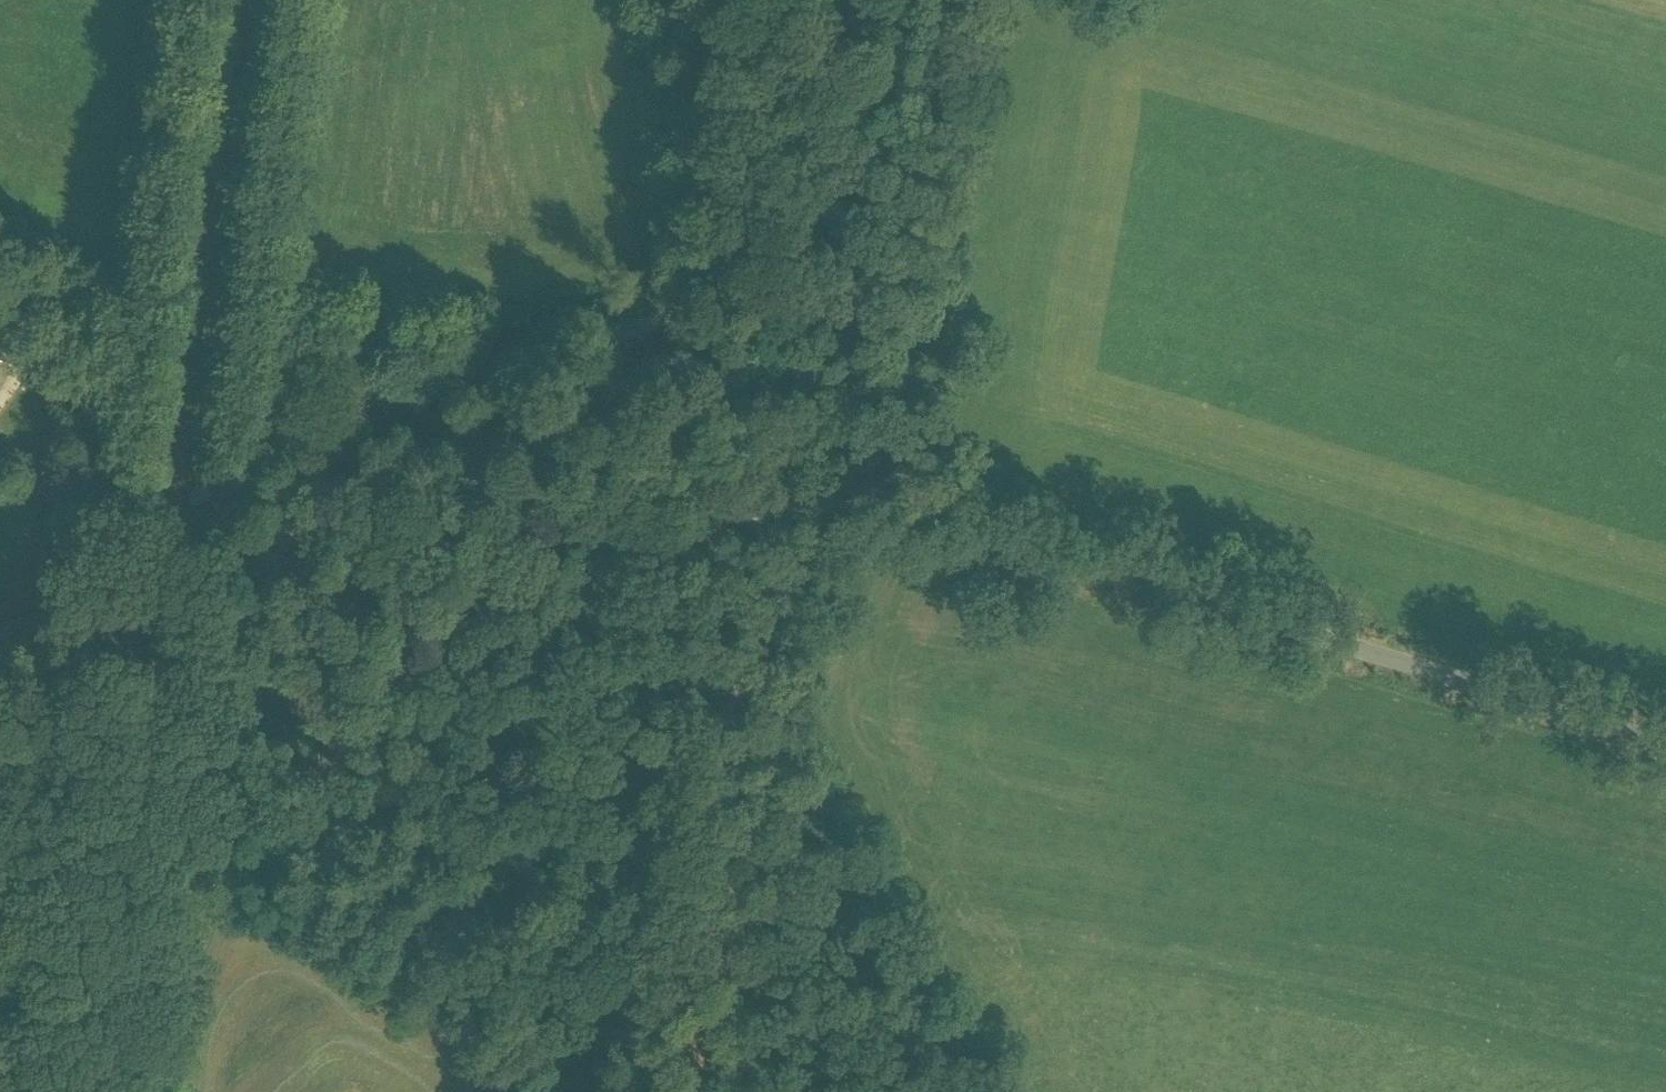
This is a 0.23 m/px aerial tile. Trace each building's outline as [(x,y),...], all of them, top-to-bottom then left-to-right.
[(11,363),(0,357),(0,386),(11,363)]
